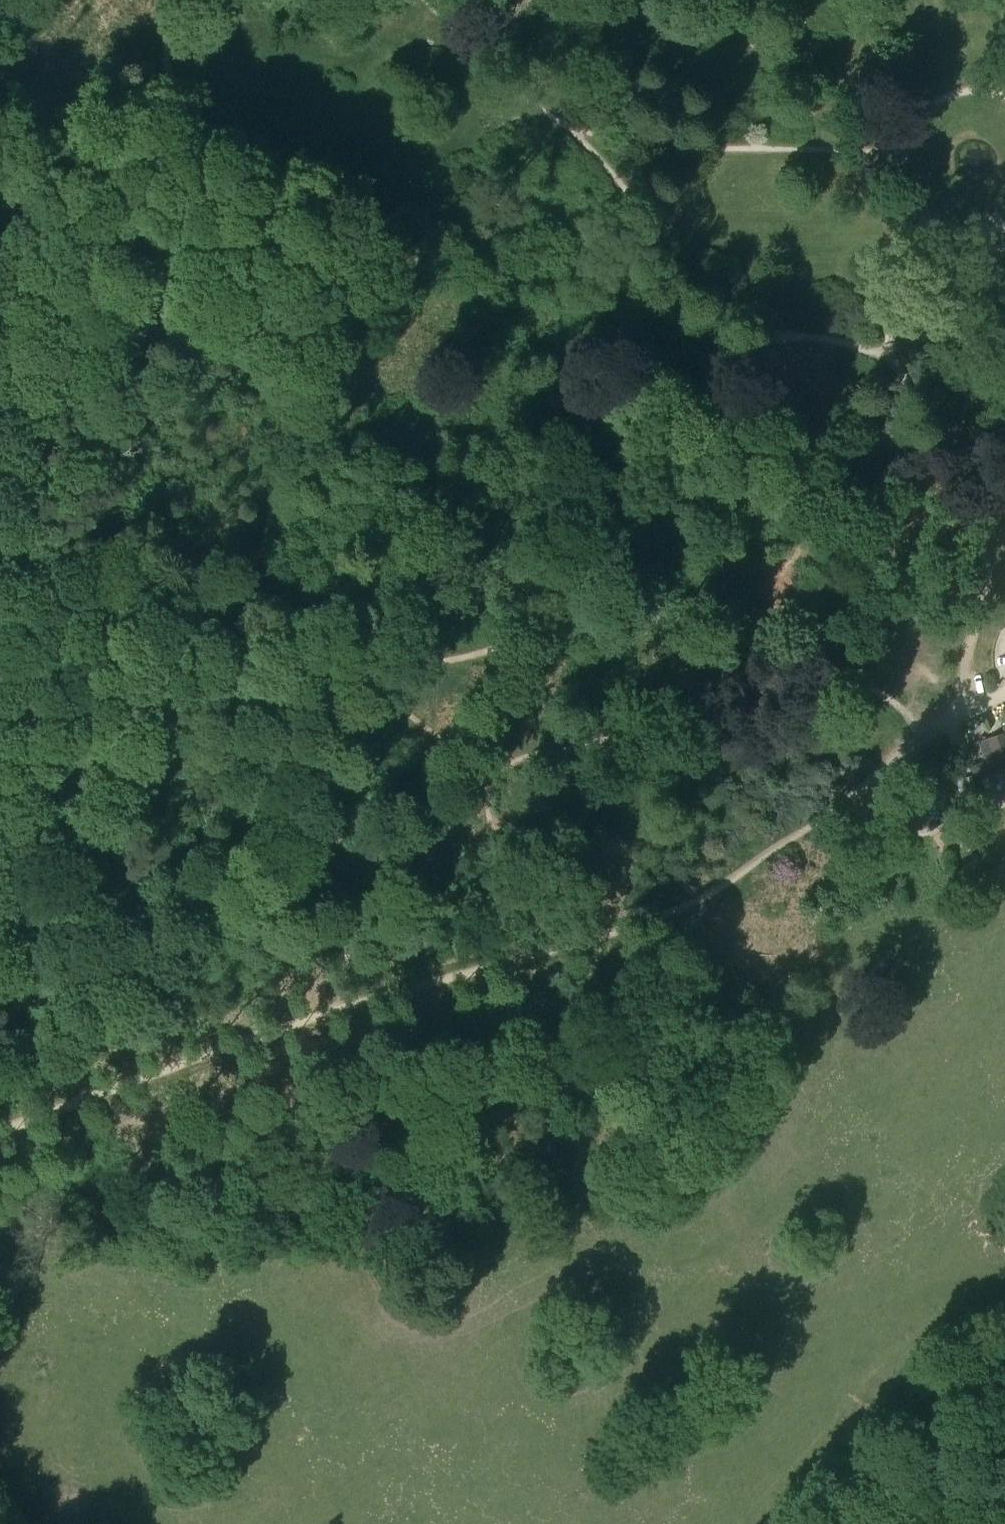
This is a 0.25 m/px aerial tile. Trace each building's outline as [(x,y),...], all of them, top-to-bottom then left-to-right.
[(996,771),(1004,768),(1004,731),(984,739),(996,771)] [(990,761),(969,759),(965,794),(977,796),(978,789),(987,790),(990,761)]
